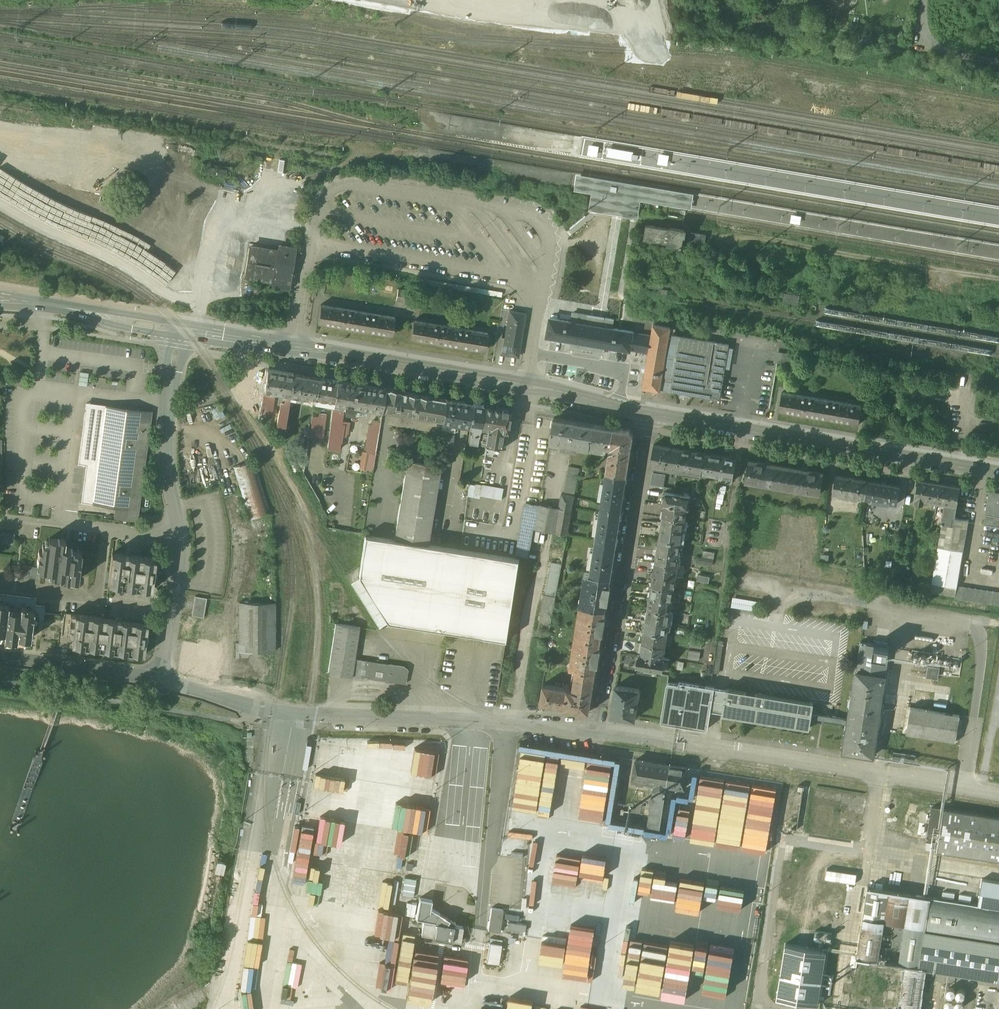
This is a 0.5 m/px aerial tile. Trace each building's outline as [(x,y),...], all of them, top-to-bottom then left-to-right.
[(623,150),(608,147),(607,152),(607,156),(631,160),(632,158),(632,156),(633,153),(633,151),(623,150)] [(694,192),(576,174),(574,190),(591,193),(588,210),(637,218),(640,200),(691,208),(694,192)] [(686,230),(645,224),(643,239),(676,244),(683,245),(686,230)] [(688,239),(703,240),(704,232),(689,231),(688,239)] [(253,242),(247,275),(292,282),(299,244),(282,241),(281,247),(253,242)] [(801,295),(785,292),(783,301),(799,304),(801,295)] [(392,336),(396,318),(321,304),(318,322),(392,336)] [(519,358),(525,313),(507,311),(501,356),(519,358)] [(550,317),(546,338),(551,339),(570,342),(578,344),(597,347),(604,348),(635,354),(636,350),(649,353),(652,335),(606,327),(599,326),(572,321),(550,317)] [(486,351),(489,332),(414,319),(411,337),(486,351)] [(670,328),(653,325),(652,335),(649,353),(643,387),(660,390),(660,389),(669,335),(670,328)] [(734,345),(669,335),(660,389),(724,401),(734,345)] [(604,348),(570,342),(569,350),(602,356),(604,348)] [(293,375),(268,371),(264,391),(289,396),(293,375)] [(317,379),(293,375),(289,396),(314,400),(317,379)] [(336,382),(317,378),(317,379),(314,400),(333,403),(336,382)] [(949,387),(906,380),(903,400),(946,407),(949,387)] [(348,384),(336,382),(333,403),(330,423),(340,425),(343,410),(344,410),(348,384)] [(384,389),(348,384),(344,410),(345,411),(346,412),(347,412),(348,412),(349,412),(350,411),(351,411),(351,410),(351,409),(351,408),(351,407),(352,407),(381,411),(384,389)] [(444,399),(384,389),(381,411),(441,420),(444,399)] [(786,391),(782,412),(860,426),(864,405),(786,391)] [(464,402),(444,399),(441,420),(441,422),(461,425),(464,402)] [(483,405),(464,402),(461,425),(479,428),(483,405)] [(146,412),(94,405),(93,416),(85,415),(84,420),(78,464),(86,465),(81,503),(117,507),(115,518),(136,521),(151,412),(146,412)] [(510,409),(483,405),(479,428),(477,442),(504,446),(510,409)] [(324,437),(326,412),(317,412),(317,415),(310,414),(309,436),(324,437)] [(594,423),(554,416),(549,442),(590,449),(590,447),(594,423)] [(371,470),(379,419),(367,418),(360,469),(371,470)] [(614,426),(594,423),(590,447),(605,449),(607,449),(607,446),(611,446),(614,426)] [(630,429),(614,426),(611,446),(615,447),(615,448),(611,450),(607,471),(627,475),(634,435),(630,429)] [(682,448),(654,443),(651,465),(678,470),(682,448)] [(705,453),(682,448),(678,470),(702,475),(702,473),(705,453)] [(723,456),(705,453),(702,473),(720,476),(723,456)] [(735,458),(723,456),(720,476),(719,480),(732,482),(735,458)] [(446,464),(410,457),(395,538),(431,545),(446,464)] [(804,467),(751,457),(747,480),(821,494),(825,471),(804,467)] [(256,462),(239,467),(252,514),(270,510),(256,462)] [(526,501),(517,545),(532,548),(536,528),(556,532),(551,561),(564,563),(584,466),(571,464),(566,492),(563,491),(560,507),(526,501)] [(627,475),(607,471),(602,505),(622,509),(623,501),(627,475)] [(871,477),(838,471),(834,492),(867,498),(871,477)] [(904,483),(871,477),(867,498),(900,504),(904,483)] [(940,482),(918,479),(917,480),(916,480),(915,485),(916,486),(914,498),(915,498),(915,503),(923,504),(924,500),(937,502),(940,482)] [(468,482),(466,494),(502,499),(504,486),(468,482)] [(960,486),(940,482),(937,502),(957,505),(960,486)] [(993,489),(987,522),(998,524),(998,490),(993,489)] [(690,496),(664,492),(662,504),(664,504),(687,508),(688,508),(690,496)] [(687,508),(664,504),(663,516),(685,520),(687,508)] [(622,509),(602,505),(596,539),(617,543),(622,509)] [(685,520),(663,516),(661,528),(683,531),(685,520)] [(683,531),(661,528),(659,539),(681,543),(683,531)] [(0,531),(0,544),(13,545),(15,533),(0,531)] [(524,562),(367,537),(362,575),(352,581),(385,629),(391,624),(511,644),(524,562)] [(60,540),(49,538),(48,544),(43,544),(42,551),(39,550),(37,565),(46,566),(45,570),(56,571),(55,575),(65,576),(65,574),(69,574),(69,578),(79,580),(82,552),(74,551),(74,549),(67,549),(67,550),(65,550),(66,540),(60,539),(60,540)] [(617,543),(596,539),(591,574),(611,578),(617,543)] [(681,543),(659,539),(657,551),(679,555),(681,543)] [(963,550),(939,546),(931,591),(955,595),(957,586),(963,550)] [(703,550),(702,556),(707,557),(706,563),(711,564),(714,552),(703,550)] [(679,555),(657,551),(655,563),(678,566),(679,555)] [(156,559),(112,553),(108,583),(152,588),(156,559)] [(0,556),(0,570),(9,571),(10,558),(0,556)] [(678,566),(655,563),(653,574),(676,578),(678,566)] [(42,568),(24,566),(23,577),(41,580),(42,568)] [(591,574),(585,573),(580,605),(606,609),(611,578),(591,574)] [(651,586),(674,590),(676,578),(653,574),(651,586)] [(957,584),(955,597),(998,605),(998,591),(957,584)] [(674,590),(651,586),(650,598),(672,601),(674,590)] [(195,595),(194,602),(206,604),(207,597),(195,595)] [(730,605),(749,609),(751,600),(732,596),(730,605)] [(672,601),(650,598),(648,609),(670,613),(672,601)] [(194,602),(193,608),(205,610),(206,604),(194,602)] [(275,602),(239,602),(239,650),(275,650),(275,602)] [(3,630),(2,636),(17,638),(17,634),(31,636),(35,609),(26,608),(26,604),(19,604),(19,607),(14,606),(14,608),(7,607),(8,604),(0,603),(0,629),(3,630)] [(606,609),(580,605),(575,636),(601,640),(606,609)] [(205,610),(193,608),(192,615),(203,617),(205,610)] [(670,613),(648,609),(646,621),(668,624),(670,613)] [(148,623),(71,613),(68,634),(72,635),(71,643),(144,652),(148,623)] [(668,624),(646,621),(644,632),(666,636),(668,624)] [(360,627),(335,623),(328,672),(406,683),(408,669),(404,666),(355,658),(360,627)] [(666,636),(644,632),(642,644),(665,648),(666,636)] [(601,640),(575,636),(570,667),(575,668),(596,671),(601,640)] [(716,640),(712,667),(718,668),(721,641),(716,640)] [(891,647),(858,642),(841,754),(874,758),(891,647)] [(665,648),(642,644),(640,656),(663,659),(665,648)] [(187,652),(184,669),(210,674),(213,656),(187,652)] [(640,656),(638,655),(636,667),(662,671),(664,659),(663,659),(640,656)] [(948,658),(948,670),(961,671),(961,658),(948,658)] [(596,671),(575,668),(573,679),(572,689),(593,692),(596,671)] [(660,723),(707,730),(710,711),(714,688),(667,680),(660,723)] [(564,688),(543,684),(540,703),(562,707),(564,688)] [(640,689),(616,685),(611,716),(635,719),(640,689)] [(572,689),(564,688),(562,707),(590,711),(593,692),(572,689)] [(722,713),(726,690),(714,688),(710,711),(722,713)] [(809,729),(813,703),(726,689),(726,690),(722,713),(722,715),(809,729)] [(959,714),(911,707),(906,734),(955,741),(959,714)] [(427,764),(432,766),(437,752),(432,750),(427,764)] [(914,760),(914,752),(891,751),(890,759),(914,760)] [(613,809),(620,760),(590,755),(589,759),(608,762),(607,768),(592,766),(593,762),(582,760),(576,798),(603,802),(602,808),(613,809)] [(660,764),(636,760),(633,780),(654,784),(653,790),(666,792),(667,784),(670,766),(660,764)] [(679,767),(670,766),(667,784),(676,785),(676,787),(685,789),(688,768),(679,766),(679,767)] [(666,792),(653,790),(647,825),(660,827),(666,792)] [(381,801),(379,826),(427,831),(430,807),(381,801)] [(944,809),(932,807),(925,849),(998,860),(998,817),(944,809)] [(340,841),(343,817),(307,813),(305,826),(290,824),(285,855),(297,857),(298,845),(306,846),(307,837),(340,841)] [(623,894),(642,897),(646,872),(634,870),(631,883),(625,882),(623,894)] [(889,891),(880,945),(881,945),(901,948),(899,961),(898,962),(927,966),(927,967),(998,979),(998,881),(965,876),(934,871),(930,897),(889,891)] [(868,887),(849,1008),(858,1008),(920,1008),(923,993),(927,967),(927,966),(898,962),(899,961),(879,958),(881,945),(880,945),(889,891),(882,890),(883,883),(876,882),(875,889),(868,887)] [(416,918),(424,919),(421,933),(460,940),(463,926),(454,925),(456,922),(450,919),(431,908),(432,900),(419,898),(416,918)] [(491,908),(490,918),(501,919),(503,910),(491,908)] [(501,919),(490,918),(488,929),(499,931),(501,919)] [(620,933),(632,933),(633,922),(621,921),(620,933)] [(608,933),(607,957),(624,958),(625,934),(608,933)] [(432,984),(468,989),(471,963),(436,958),(437,951),(398,946),(397,951),(394,951),(395,939),(356,934),(353,958),(380,961),(376,985),(388,987),(389,974),(400,976),(398,994),(430,998),(432,984)] [(502,944),(490,942),(486,962),(498,964),(502,944)] [(532,943),(528,972),(552,975),(554,961),(585,965),(588,946),(558,942),(557,946),(532,943)] [(826,949),(785,943),(777,997),(818,1003),(826,949)] [(835,973),(828,972),(826,986),(833,987),(835,973)] [(613,974),(613,998),(626,998),(627,974),(613,974)] [(950,986),(949,987),(948,987),(947,989),(947,990),(946,991),(947,992),(948,994),(949,995),(950,995),(952,995),(953,995),(954,994),(955,993),(955,991),(955,990),(955,988),(953,987),(952,986),(950,986)] [(960,988),(959,988),(958,989),(957,990),(956,991),(956,993),(956,994),(957,995),(958,996),(960,997),(962,997),(963,996),(964,995),(965,994),(965,993),(965,991),(964,990),(963,989),(962,988),(960,988)] [(949,997),(948,998),(946,998),(945,999),(945,1001),(945,1002),(945,1003),(946,1005),(947,1006),(949,1006),(950,1006),(952,1006),(953,1005),(953,1003),(954,1002),(954,1000),(953,999),(952,998),(950,997),(949,997)] [(560,1003),(530,999),(529,1008),(559,1008),(560,1003)] [(959,999),(957,999),(956,1000),(955,1001),(955,1002),(955,1003),(955,1005),(956,1006),(957,1007),(958,1008),(960,1008),(961,1007),(963,1006),(963,1005),(964,1004),(963,1002),(963,1001),(961,999),(960,999),(959,999)]
